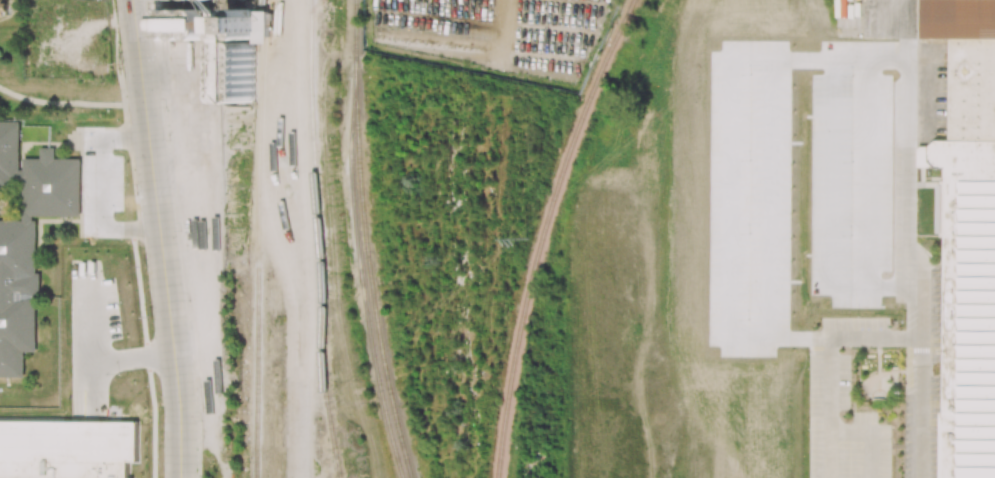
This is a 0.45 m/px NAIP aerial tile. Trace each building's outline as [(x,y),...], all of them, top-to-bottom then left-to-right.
[(211,39),(217,28),(225,27),(227,103),(255,102),(254,42),(268,42),(267,9),(225,10),(225,0),(156,0),(157,40),(211,39)] [(932,146),(934,162),(939,166),(948,168),(943,477),(994,477),(994,0),(925,0),(926,38),(950,38),(950,142),(943,142),(932,146)] [(23,378),(24,352),(35,352),(38,216),(80,217),(81,159),(54,158),(54,148),(40,147),(40,159),(20,158),(20,122),(0,122),(0,377),(23,378)]
